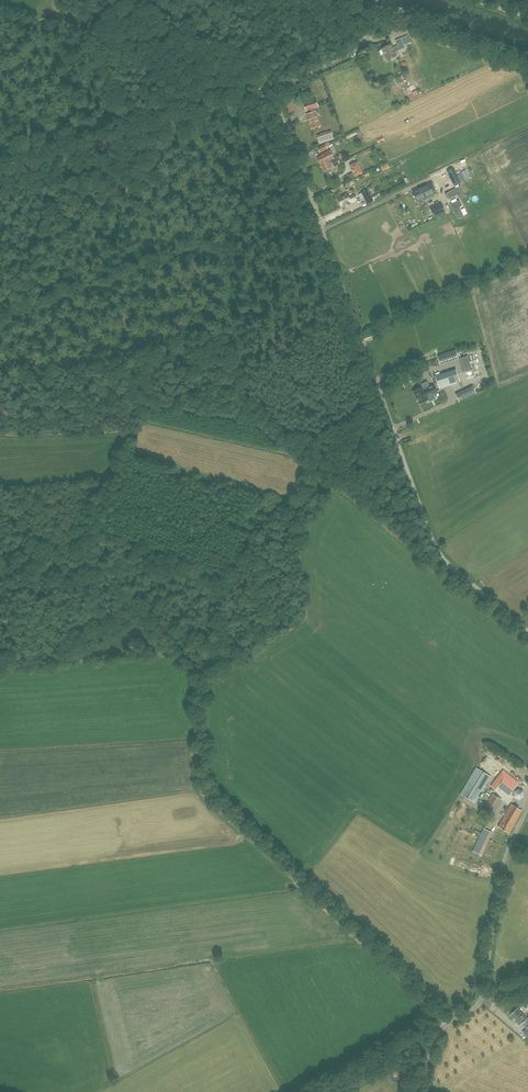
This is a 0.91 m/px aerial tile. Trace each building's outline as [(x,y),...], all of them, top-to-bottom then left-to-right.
[(399,46),(394,48),(391,43),(381,48),(387,60),(397,56),(395,52),(406,47),(405,45),(409,43),(406,37),(402,39),(402,38),(397,41),(399,46)] [(285,103),(287,108),(289,113),(295,111),(293,106),(297,104),(296,99),(285,103)] [(316,111),(315,112),(314,108),(318,107),(316,99),(304,103),(307,111),(309,110),(310,113),(307,114),(311,128),(321,125),(316,111)] [(320,143),(333,139),(331,131),(317,136),(320,143)] [(320,152),(328,148),(326,143),(318,147),(320,152)] [(336,157),(334,158),(330,150),(320,154),(321,156),(317,157),(318,159),(318,160),(319,162),(320,162),(321,165),(320,163),(323,161),(324,163),(326,162),(327,163),(337,158),(336,157)] [(321,165),(324,171),(325,171),(326,173),(331,170),(330,168),(339,164),(337,158),(327,163),(326,162),(324,163),(323,161),(320,163),(321,165)] [(349,165),(355,177),(363,173),(358,161),(349,165)] [(454,186),(461,183),(453,167),(447,170),(454,186)] [(417,202),(437,193),(431,181),(412,190),(417,202)] [(448,199),(457,195),(459,198),(465,195),(460,186),(445,194),(448,199)] [(361,192),(367,203),(373,200),(367,189),(361,192)] [(348,197),(346,192),(336,197),(340,206),(343,204),(344,206),(348,204),(348,203),(356,199),(354,194),(348,197)] [(459,200),(450,204),(458,219),(464,216),(460,207),(462,206),(459,200)] [(435,218),(446,213),(441,202),(430,207),(435,218)] [(463,372),(471,370),(468,356),(460,358),(463,372)] [(437,376),(440,387),(461,383),(459,376),(458,372),(437,376)] [(465,384),(474,383),(472,372),(464,374),(465,384)] [(426,394),(432,392),(429,386),(424,389),(422,385),(412,390),(415,398),(416,398),(419,404),(429,399),(426,394)] [(457,393),(460,400),(478,393),(475,386),(457,393)] [(461,793),(476,802),(491,776),(476,767),(461,793)] [(507,793),(509,795),(519,782),(503,770),(491,786),(496,790),(498,787),(507,793)] [(514,797),(518,800),(523,797),(523,791),(518,788),(514,791),(514,797)] [(502,799),(496,795),(493,793),(485,808),(494,813),(502,799)] [(510,833),(522,810),(511,804),(499,826),(510,833)] [(473,851),(481,855),(492,832),(484,828),(473,851)] [(526,1015),(519,1007),(511,1015),(521,1025),(523,1023),(526,1026),(522,1030),(527,1037),(527,1015),(527,1016),(526,1015)]
